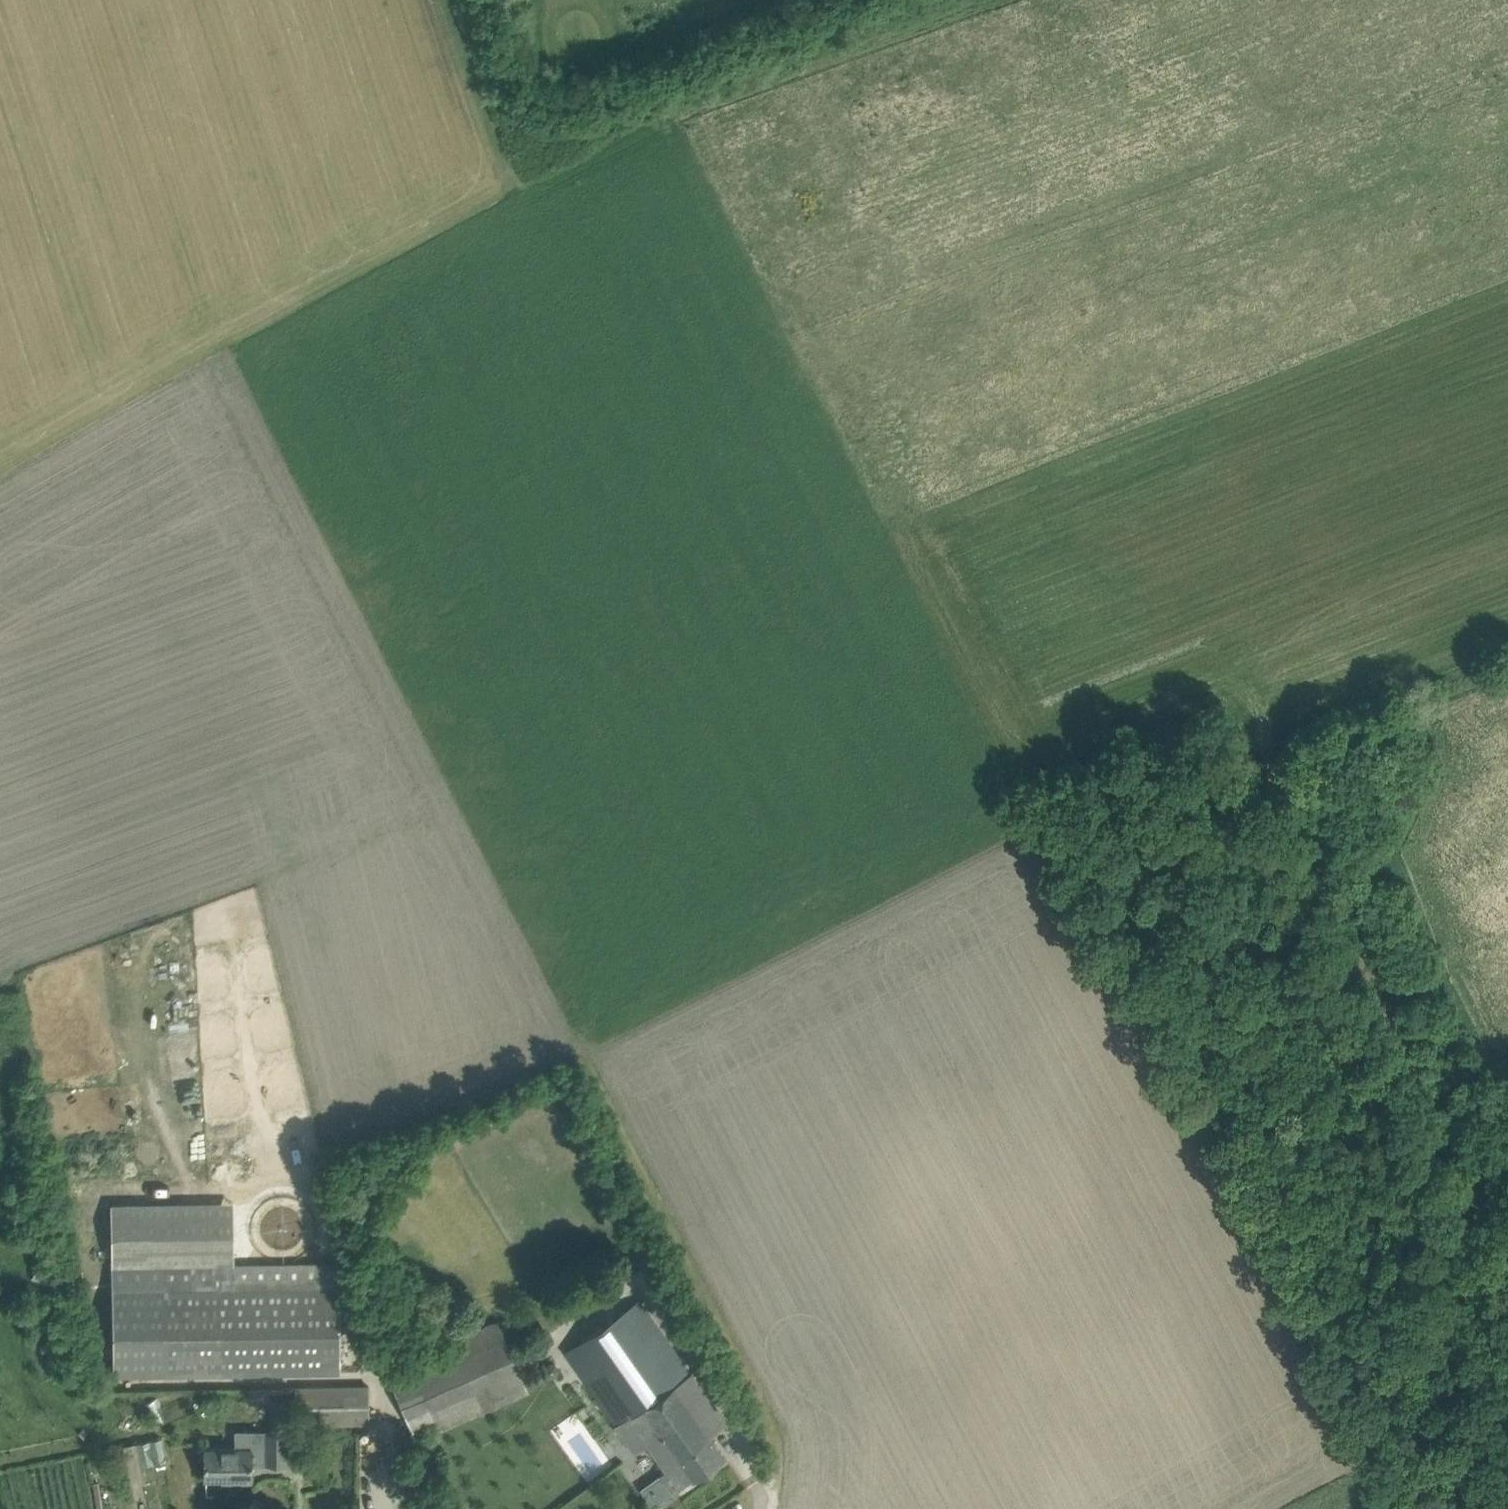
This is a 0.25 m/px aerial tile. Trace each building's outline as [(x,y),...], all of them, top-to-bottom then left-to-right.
[(111,1203),(113,1264),(234,1263),(233,1201),(111,1203)] [(112,1264),(114,1373),(340,1370),(339,1284),(334,1284),(334,1260),(234,1263),(113,1264),(112,1264)] [(639,1299),(564,1352),(632,1449),(635,1453),(648,1443),(657,1456),(666,1469),(659,1474),(663,1480),(670,1475),(677,1485),(691,1476),(692,1478),(724,1455),(709,1434),(727,1422),(715,1406),(639,1299)] [(386,1368),(417,1441),(508,1401),(511,1408),(527,1401),(524,1395),(529,1392),(497,1319),(386,1368)] [(369,1422),(369,1385),(295,1386),(296,1423),(369,1422)] [(242,1446),(205,1446),(205,1457),(205,1477),(233,1477),(233,1479),(251,1479),(251,1462),(267,1462),(267,1448),(267,1431),(242,1431),(242,1446)] [(286,1431),(267,1431),(267,1448),(267,1462),(286,1462),(286,1431)]
